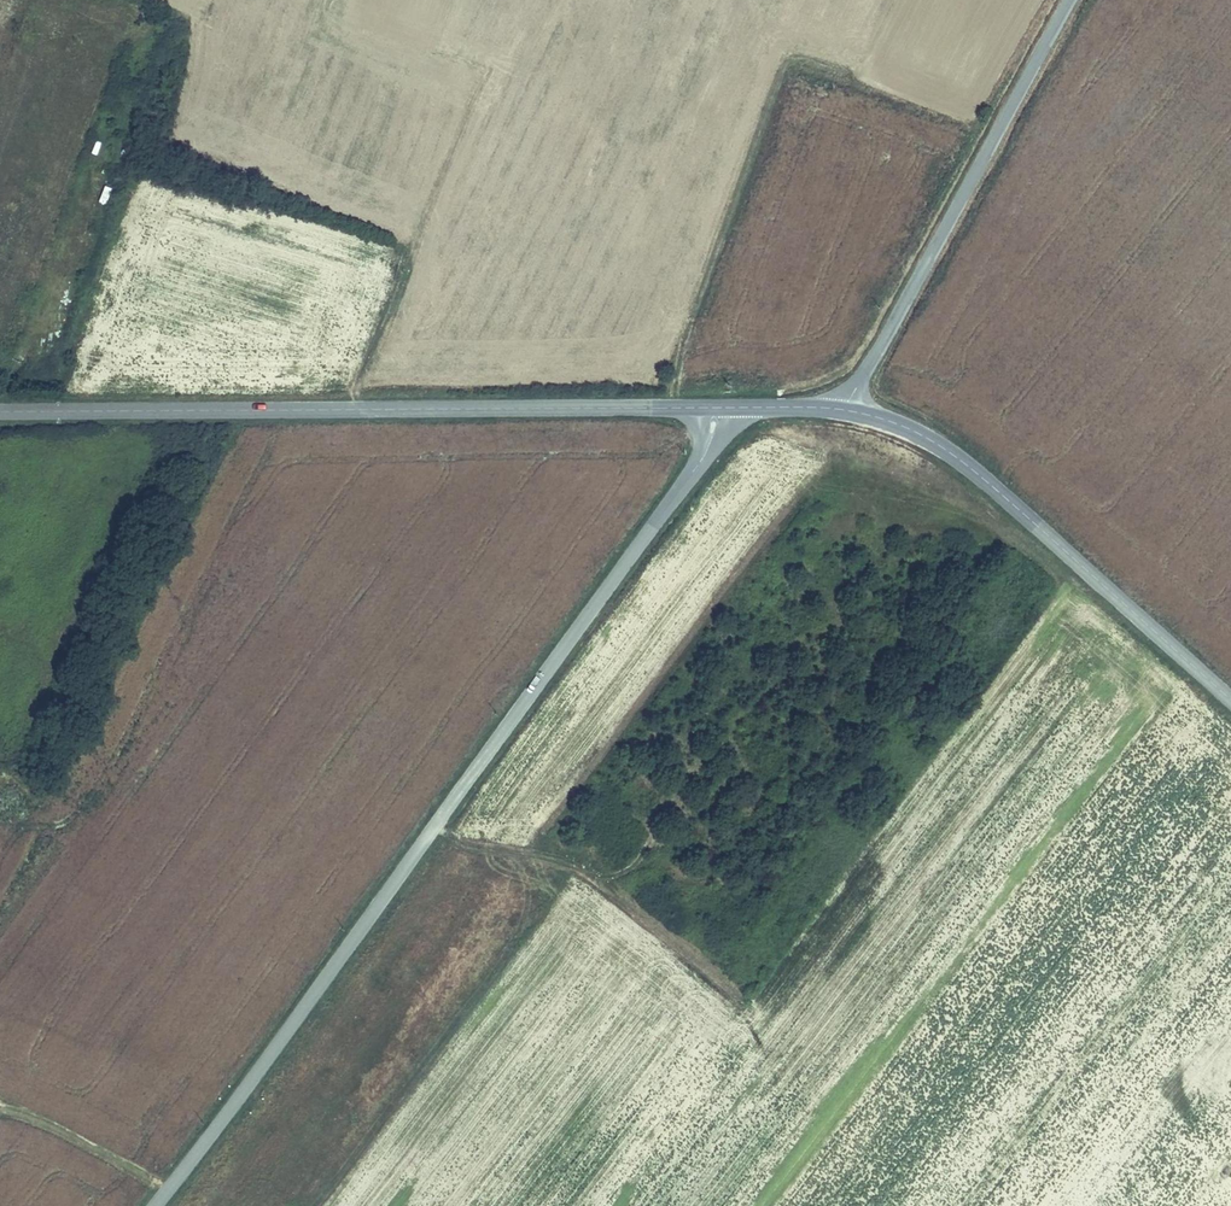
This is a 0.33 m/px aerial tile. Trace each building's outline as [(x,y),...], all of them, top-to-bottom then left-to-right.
[(98,154),(101,142),(94,140),(91,152),(98,154)] [(99,203),(106,205),(112,187),(104,185),(99,203)]
